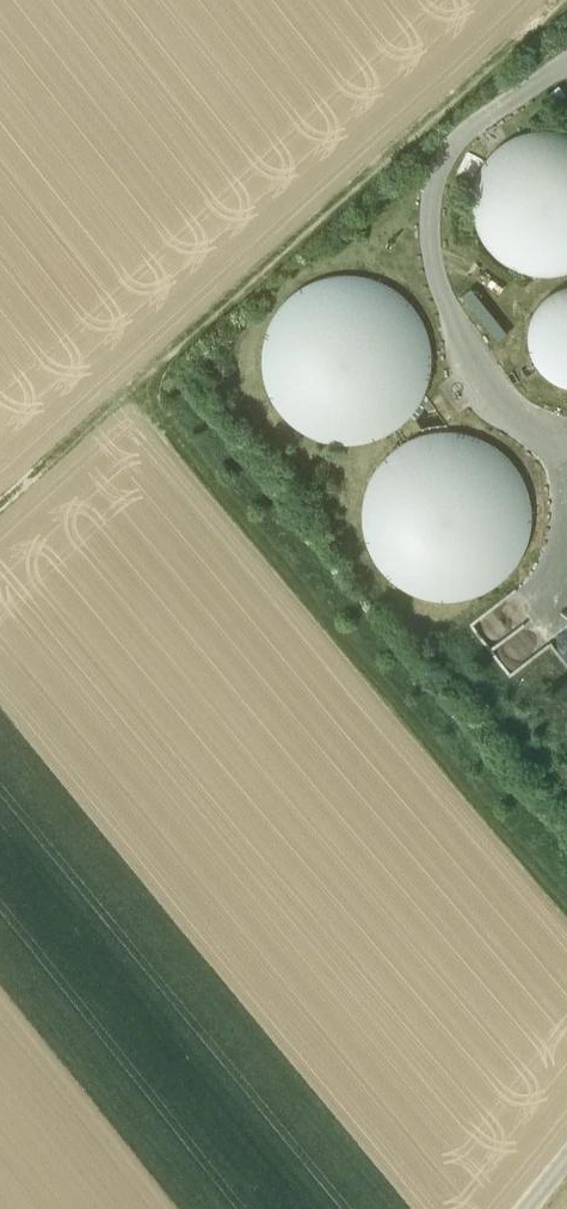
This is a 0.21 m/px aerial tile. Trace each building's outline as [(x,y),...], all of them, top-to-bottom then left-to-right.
[(544,130),(516,136),(493,152),(477,176),(472,204),(478,232),(494,255),(517,271),(545,276),(566,272),(566,134),(544,130)] [(312,283),(288,298),(271,320),(262,347),(262,374),(271,401),(288,423),(312,438),(339,445),(367,443),(392,431),(413,412),(426,388),(431,360),(426,333),(413,308),(392,289),(367,278),(339,276),(312,283)] [(559,289),(542,300),(531,317),(527,337),(531,357),(543,374),(560,385),(566,387),(566,287),(559,289)] [(507,334),(471,288),(462,295),(498,341),(507,334)] [(424,435),(397,448),(376,469),(364,496),(361,525),(369,554),(386,578),(411,595),(439,602),(469,600),(495,587),(516,566),(529,539),(531,510),(524,481),(507,457),(482,440),(454,433),(424,435)]
